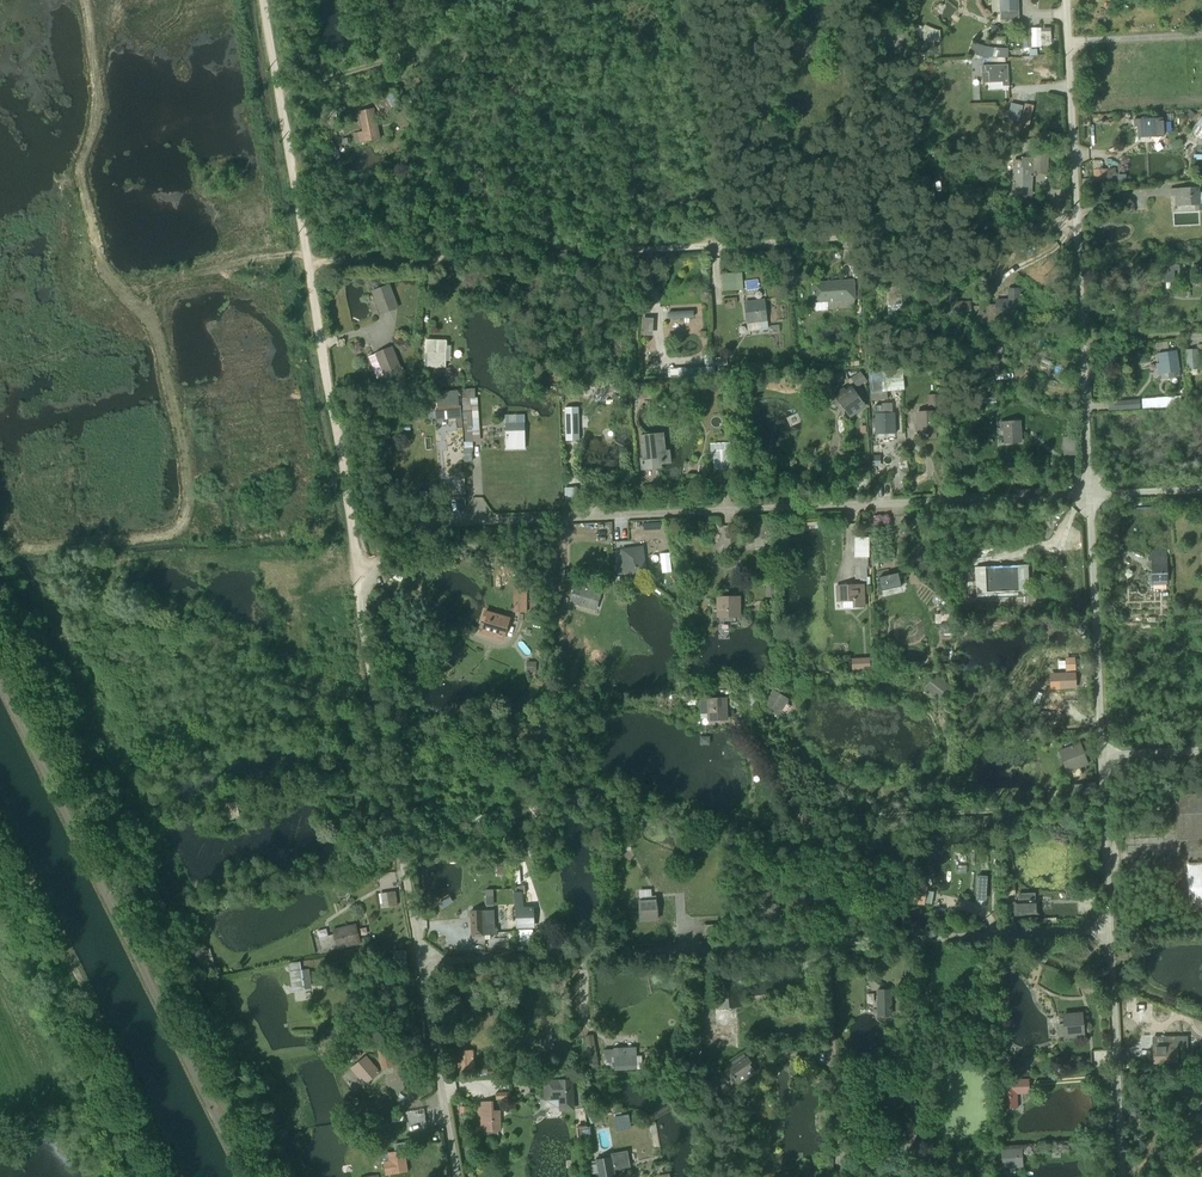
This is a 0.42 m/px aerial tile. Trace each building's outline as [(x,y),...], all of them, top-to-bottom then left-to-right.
[(981,4),(981,0),(976,0),(976,4),(982,14),(982,15),(985,18),(989,17),(990,13),(987,9),(986,10),(981,4)] [(993,12),(1000,12),(1000,20),(1019,19),(1018,0),(993,0),(993,12)] [(996,62),(1003,63),(1003,58),(1008,58),(1008,49),(993,48),(992,49),(986,48),(987,47),(973,43),(970,53),(970,55),(969,55),(969,56),(969,58),(968,58),(968,59),(968,60),(981,59),(983,57),(983,58),(996,58),(996,62)] [(1008,65),(982,66),(982,84),(989,83),(990,90),(1009,90),(1008,65)] [(383,115),(399,105),(392,93),(387,96),(388,97),(386,98),(385,95),(374,102),(383,115)] [(1007,120),(1019,122),(1023,106),(1011,103),(1007,120)] [(1020,123),(1030,126),(1034,106),(1025,104),(1020,123)] [(358,112),(362,132),(353,133),(356,144),(381,139),(374,108),(358,112)] [(1201,138),(1201,115),(1192,132),(1201,138)] [(1138,138),(1164,137),(1162,118),(1133,120),(1134,127),(1137,127),(1138,138)] [(973,156),(988,151),(986,145),(971,151),(973,156)] [(1018,161),(1018,195),(1031,195),(1031,177),(1033,177),(1034,176),(1035,175),(1035,174),(1035,173),(1048,173),(1048,151),(1033,151),(1033,158),(1021,158),(1021,161),(1018,161)] [(1095,187),(1116,185),(1115,168),(1093,170),(1095,187)] [(1201,212),(1201,193),(1199,193),(1199,182),(1189,183),(1189,188),(1169,189),(1169,196),(1174,196),(1175,207),(1195,206),(1195,212),(1201,211),(1201,212)] [(1201,275),(1201,262),(1198,262),(1198,265),(1190,265),(1189,274),(1201,275)] [(1173,282),(1173,271),(1179,271),(1179,265),(1173,265),(1173,263),(1166,263),(1166,282),(1173,282)] [(743,290),(742,273),(723,274),(724,292),(736,292),(736,291),(743,290)] [(852,281),(813,284),(814,303),(815,303),(815,311),(828,310),(854,308),(852,281)] [(381,314),(399,307),(390,284),(372,291),(381,314)] [(889,316),(902,315),(900,287),(887,288),(889,316)] [(971,325),(997,323),(997,318),(1016,317),(1016,319),(1011,319),(1011,322),(1021,322),(1021,317),(1022,317),(1021,288),(1008,289),(1008,299),(995,300),(995,305),(979,306),(978,307),(971,307),(971,301),(958,302),(957,291),(945,292),(946,320),(970,318),(971,325)] [(744,302),(748,332),(768,329),(768,321),(767,322),(764,299),(744,302)] [(669,320),(694,319),(694,311),(668,312),(669,320)] [(640,335),(652,336),(653,318),(641,318),(640,335)] [(425,367),(446,368),(446,361),(447,346),(447,341),(425,340),(425,367)] [(393,346),(375,353),(375,354),(368,357),(377,379),(384,376),(384,378),(402,371),(393,346)] [(1188,371),(1199,370),(1198,349),(1186,350),(1188,371)] [(1168,379),(1180,377),(1176,351),(1158,354),(1160,364),(1156,364),(1157,375),(1168,373),(1168,379)] [(678,378),(714,376),(714,368),(713,358),(713,355),(704,356),(705,367),(702,368),(702,367),(668,368),(668,377),(678,376),(678,378)] [(713,358),(714,368),(722,367),(723,366),(728,366),(727,357),(716,358),(716,357),(713,358)] [(410,373),(411,378),(392,381),(394,389),(406,387),(407,389),(417,387),(422,387),(422,382),(424,382),(424,372),(417,373),(417,372),(415,372),(415,365),(410,366),(410,373)] [(903,381),(903,370),(868,373),(869,384),(866,385),(866,392),(870,392),(871,401),(888,400),(888,392),(905,390),(904,381),(903,381)] [(858,387),(867,380),(860,371),(851,377),(858,387)] [(622,391),(622,383),(599,384),(599,383),(583,384),(584,399),(596,398),(596,395),(599,395),(599,397),(615,396),(614,391),(622,391)] [(632,399),(648,399),(647,384),(632,384),(632,399)] [(833,395),(850,418),(866,405),(851,386),(845,390),(843,387),(833,395)] [(473,442),(480,442),(478,398),(475,398),(475,389),(462,389),(463,399),(462,399),(465,442),(464,442),(465,449),(473,449),(473,442)] [(461,407),(459,407),(458,390),(436,392),(438,410),(435,410),(436,421),(455,419),(457,430),(463,429),(461,407)] [(928,408),(939,408),(938,398),(940,398),(940,396),(935,396),(935,395),(928,395),(928,408)] [(1181,406),(1181,397),(1156,398),(1155,399),(1142,400),(1143,409),(1156,408),(1157,409),(1181,406)] [(1123,410),(1139,409),(1139,400),(1123,401),(1123,410)] [(875,434),(896,434),(895,413),(893,413),(892,403),(882,403),(882,406),(875,406),(875,414),(875,418),(871,418),(872,428),(875,428),(875,434)] [(566,441),(580,441),(579,407),(565,408),(566,441)] [(936,434),(938,434),(937,411),(916,412),(917,435),(929,434),(929,439),(937,439),(936,434)] [(1004,444),(1022,443),(1021,421),(999,422),(999,424),(1000,424),(1000,429),(999,429),(999,431),(1003,431),(1004,444)] [(506,450),(525,450),(525,423),(505,423),(506,450)] [(661,465),(672,464),(670,450),(666,450),(664,433),(640,436),(642,458),(639,459),(640,471),(659,469),(662,469),(661,465)] [(1063,456),(1077,455),(1077,436),(1063,437),(1063,456)] [(714,470),(732,469),(730,443),(711,444),(711,454),(713,456),(714,470)] [(464,462),(472,462),(472,453),(464,453),(464,455),(463,455),(464,462)] [(873,467),(881,466),(880,456),(872,456),(873,467)] [(1037,475),(1046,475),(1047,457),(1038,456),(1037,475)] [(565,504),(577,504),(577,488),(565,488),(565,504)] [(855,557),(854,580),(869,580),(869,570),(867,569),(868,558),(869,558),(869,538),(854,538),(854,557),(855,557)] [(626,575),(645,573),(642,549),(623,551),(626,575)] [(1150,585),(1167,585),(1166,551),(1148,552),(1149,566),(1151,566),(1151,573),(1149,573),(1150,585)] [(976,568),(977,593),(1028,591),(1027,566),(976,568)] [(519,585),(524,579),(516,571),(511,577),(519,585)] [(569,603),(596,611),(602,591),(598,590),(599,586),(588,582),(586,588),(575,585),(569,603)] [(766,598),(774,598),(774,584),(766,584),(766,598)] [(853,608),(865,608),(865,584),(836,586),(836,603),(853,602),(853,608)] [(514,613),(527,613),(527,587),(514,587),(514,613)] [(717,618),(741,618),(741,596),(717,597),(717,618)] [(557,609),(565,611),(568,601),(560,599),(557,609)] [(482,635),(504,641),(510,617),(485,611),(482,620),(486,622),(482,635)] [(852,670),(870,669),(875,668),(874,659),(870,659),(869,658),(851,659),(852,670)] [(1188,670),(1198,670),(1198,659),(1188,659),(1188,670)] [(924,689),(940,702),(951,687),(936,674),(924,689)] [(1042,694),(1048,692),(1045,683),(1039,685),(1042,694)] [(764,708),(779,717),(780,715),(786,718),(792,707),(787,704),(789,700),(772,691),(763,706),(748,692),(741,699),(754,719),(764,708)] [(708,722),(728,720),(727,698),(707,699),(707,700),(700,700),(700,719),(708,719),(708,722)] [(1047,740),(1047,732),(1014,735),(1014,742),(1027,741),(1028,742),(1047,740)] [(709,737),(706,737),(704,737),(700,737),(700,745),(709,746),(709,737)] [(1080,767),(1087,764),(1080,744),(1058,752),(1066,773),(1071,772),(1073,777),(1082,774),(1080,767)] [(1074,786),(1075,797),(1092,796),(1091,784),(1074,786)] [(1047,802),(1061,801),(1061,791),(1047,791),(1047,802)] [(1176,819),(1177,840),(1185,840),(1189,911),(1201,910),(1201,795),(1175,796),(1176,819)] [(221,814),(224,824),(240,820),(236,801),(222,805),(225,813),(221,814)] [(201,814),(210,813),(208,803),(203,804),(204,809),(200,810),(201,814)] [(476,855),(484,853),(480,839),(473,841),(476,855)] [(615,851),(631,851),(631,843),(615,843),(615,851)] [(505,874),(512,873),(510,860),(505,860),(504,860),(497,861),(492,861),(491,866),(493,866),(493,872),(498,872),(498,874),(505,874)] [(955,873),(966,874),(967,866),(956,865),(955,873)] [(977,874),(976,902),(986,903),(987,874),(977,874)] [(516,927),(533,926),(532,907),(523,907),(522,893),(525,893),(525,883),(515,883),(516,892),(515,893),(516,927)] [(923,903),(932,904),(934,892),(927,891),(927,886),(915,885),(913,902),(922,904),(923,903)] [(1005,886),(1006,897),(1015,896),(1015,885),(1005,886)] [(494,905),(494,888),(486,888),(486,905),(494,905)] [(640,920),(658,919),(656,896),(652,897),(651,890),(639,890),(639,899),(638,899),(640,920)] [(381,909),(397,906),(395,892),(379,895),(381,909)] [(1013,901),(1013,916),(1038,915),(1038,900),(1035,900),(1035,893),(1017,894),(1017,901),(1013,901)] [(472,936),(497,935),(497,928),(495,928),(494,910),(482,911),(471,911),(472,936)] [(337,950),(361,944),(356,924),(332,930),(333,935),(316,939),(320,954),(337,949),(337,950)] [(702,939),(722,939),(722,925),(702,925),(702,939)] [(521,943),(533,942),(533,930),(520,930),(521,943)] [(1066,947),(1066,957),(1083,957),(1083,947),(1066,947)] [(208,971),(216,969),(213,957),(212,957),(210,949),(206,950),(208,958),(205,959),(208,971)] [(995,961),(1001,963),(1002,959),(999,957),(1000,954),(995,952),(993,958),(995,959),(995,961)] [(394,969),(405,969),(405,953),(394,953),(394,969)] [(285,964),(289,991),(309,988),(306,968),(344,963),(343,955),(285,964)] [(803,970),(816,969),(816,957),(803,957),(803,970)] [(905,980),(916,980),(915,966),(905,967),(905,980)] [(916,1005),(924,1005),(923,984),(909,985),(910,1001),(917,1001),(916,1005)] [(877,1017),(892,1017),(892,990),(877,990),(877,1017)] [(376,1030),(398,1027),(396,1012),(374,1015),(376,1030)] [(1064,1039),(1085,1037),(1084,1033),(1089,1032),(1088,1024),(1083,1024),(1082,1012),(1062,1014),(1063,1024),(1058,1024),(1056,1027),(1057,1036),(1060,1037),(1064,1037),(1064,1039)] [(540,1045),(564,1060),(575,1043),(552,1027),(540,1045)] [(1149,1064),(1178,1064),(1177,1043),(1167,1043),(1167,1046),(1153,1047),(1153,1058),(1148,1058),(1149,1064)] [(377,1046),(382,1070),(394,1067),(393,1061),(397,1060),(394,1047),(384,1049),(382,1045),(377,1046)] [(614,1070),(643,1068),(642,1056),(637,1056),(637,1047),(613,1048),(613,1050),(603,1051),(604,1064),(606,1063),(607,1067),(614,1066),(614,1070)] [(494,1075),(494,1071),(488,1071),(488,1068),(475,1069),(474,1049),(457,1050),(459,1076),(476,1074),(476,1077),(494,1075)] [(340,1068),(347,1066),(343,1054),(336,1056),(340,1068)] [(737,1086),(756,1073),(750,1064),(751,1063),(747,1057),(746,1058),(743,1054),(728,1064),(731,1068),(727,1071),(737,1086)] [(1036,1061),(1045,1065),(1048,1057),(1039,1054),(1036,1061)] [(999,1067),(1010,1067),(1010,1055),(999,1055),(999,1067)] [(364,1085),(380,1072),(367,1056),(351,1068),(364,1085)] [(548,1101),(559,1100),(559,1111),(575,1110),(573,1079),(543,1080),(544,1100),(548,1100),(548,1101)] [(1001,1079),(1002,1109),(1018,1108),(1017,1094),(1030,1094),(1029,1079),(1001,1079)] [(585,1087),(590,1091),(596,1084),(590,1080),(585,1087)] [(1201,1104),(1201,1084),(1194,1085),(1193,1089),(1194,1105),(1195,1105),(1201,1104)] [(496,1100),(511,1100),(510,1092),(496,1093),(496,1100)] [(896,1113),(901,1112),(900,1094),(893,1094),(882,1095),(883,1115),(896,1114),(896,1113)] [(493,1101),(475,1102),(477,1132),(484,1132),(485,1137),(498,1136),(498,1131),(501,1131),(501,1111),(493,1111),(493,1101)] [(409,1132),(428,1128),(424,1107),(405,1111),(409,1132)] [(591,1124),(596,1122),(591,1110),(586,1112),(591,1124)] [(617,1132),(631,1129),(628,1115),(622,1116),(621,1113),(614,1114),(617,1132)] [(1184,1139),(1195,1138),(1194,1126),(1183,1126),(1184,1139)] [(577,1140),(591,1138),(589,1127),(576,1128),(577,1140)] [(1014,1167),(1023,1167),(1022,1148),(1001,1149),(1002,1168),(1008,1168),(1009,1172),(1014,1172),(1014,1167)] [(384,1162),(386,1176),(409,1171),(405,1150),(388,1153),(389,1161),(384,1162)] [(613,1164),(616,1164),(614,1156),(596,1159),(596,1164),(588,1165),(590,1175),(598,1174),(599,1176),(615,1176),(613,1164)]
